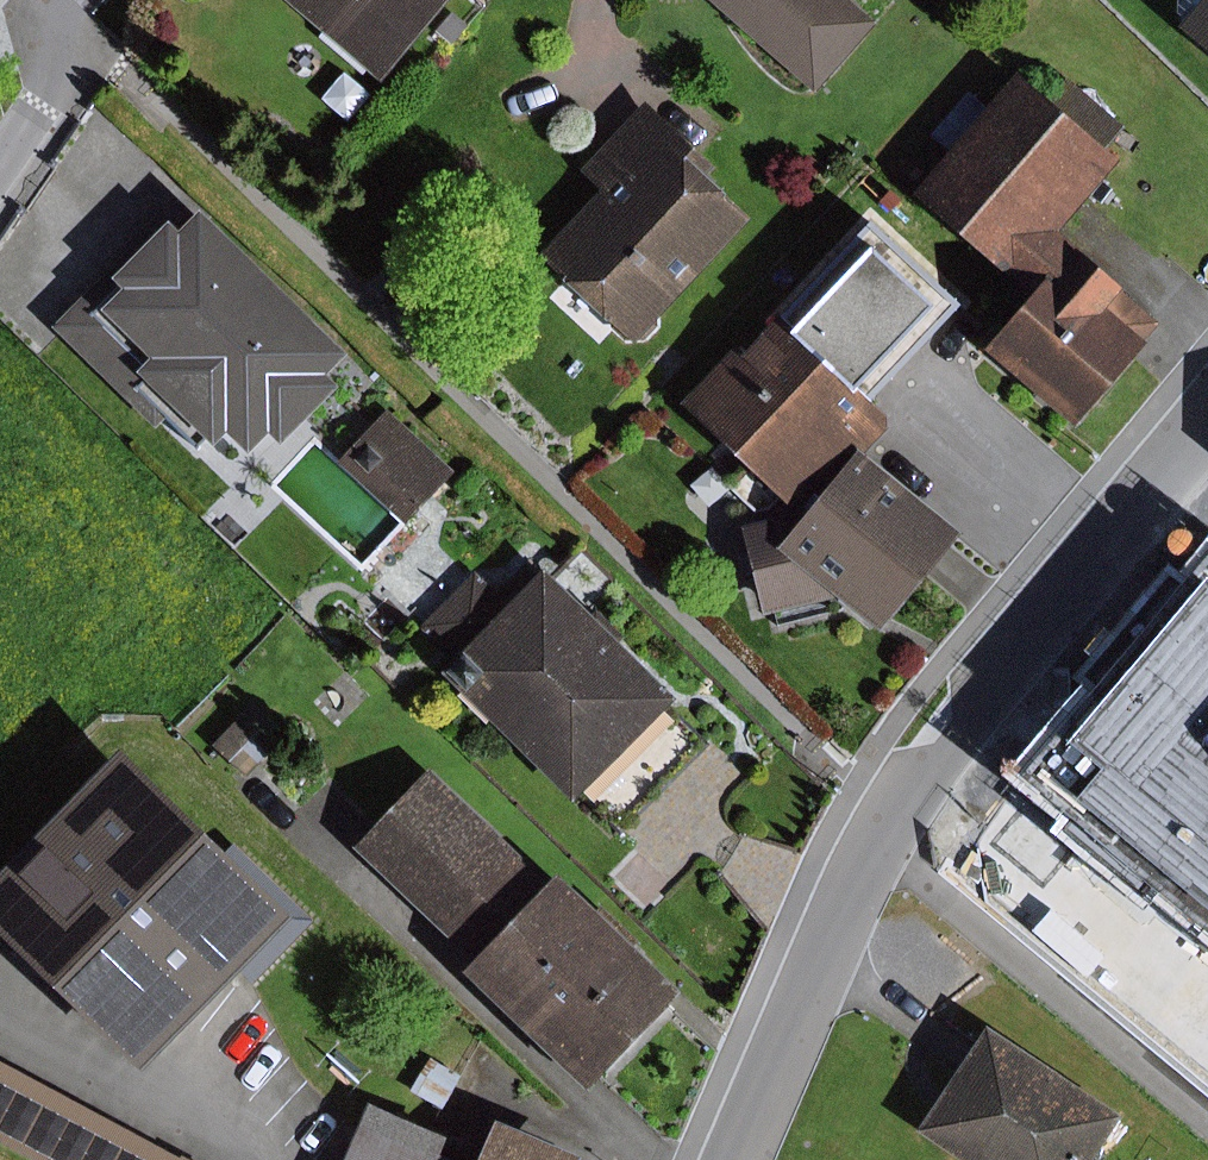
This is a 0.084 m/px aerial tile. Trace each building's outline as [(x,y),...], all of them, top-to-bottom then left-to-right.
[(441,0),(274,0),(372,82),(441,0)] [(809,93),(871,23),(845,0),(704,0),(809,93)] [(1168,9),(1176,15),(1165,28),(1207,63),(1207,0),(1169,0),(1168,9)] [(466,25),(448,10),(432,30),(450,44),(466,25)] [(1039,101),(1007,73),(902,195),(993,273),(999,267),(1025,289),(974,348),(1065,426),(1152,326),(1067,253),(1071,249),(1051,231),(1111,162),(1098,150),(1119,126),(1061,76),(1039,101)] [(707,164),(640,102),(576,170),(596,189),(535,253),(558,274),(554,278),(626,345),(632,338),(641,338),(654,324),(653,316),(744,218),(697,174),(707,164)] [(148,426),(159,415),(194,450),(213,431),(237,453),(257,433),(268,444),(326,385),(315,374),(337,351),(188,207),(168,228),(156,217),(47,328),(148,426)] [(673,413),(782,513),(794,524),(857,457),(891,420),(869,399),(959,303),(876,226),(786,322),(771,308),(673,413)] [(449,470),(383,409),(334,462),(400,523),(449,470)] [(857,457),(794,524),(782,513),(729,527),(753,618),(824,599),(867,633),(932,554),(949,533),(857,457)] [(1005,773),(1207,945),(1207,535),(1005,773)] [(667,697),(535,569),(502,602),(471,571),(418,625),(449,656),(432,672),(565,803),(576,792),(589,804),(668,724),(654,711),(667,697)] [(274,743),(239,710),(207,744),(243,777),(274,743)] [(231,844),(214,861),(103,753),(0,859),(0,950),(123,1070),(227,964),(247,983),(309,920),(231,844)] [(676,994),(555,880),(549,887),(423,768),(350,846),(472,962),(467,967),(593,1084),(676,994)] [(989,1024),(969,1055),(919,1129),(965,1159),(1095,1159),(1125,1115),(989,1024)] [(458,1075),(426,1057),(407,1091),(438,1109),(458,1075)] [(0,1063),(0,1145),(28,1159),(185,1159),(0,1063)] [(362,1105),(338,1159),(569,1159),(570,1158),(482,1120),(471,1145),(443,1132),(440,1138),(362,1105)]
